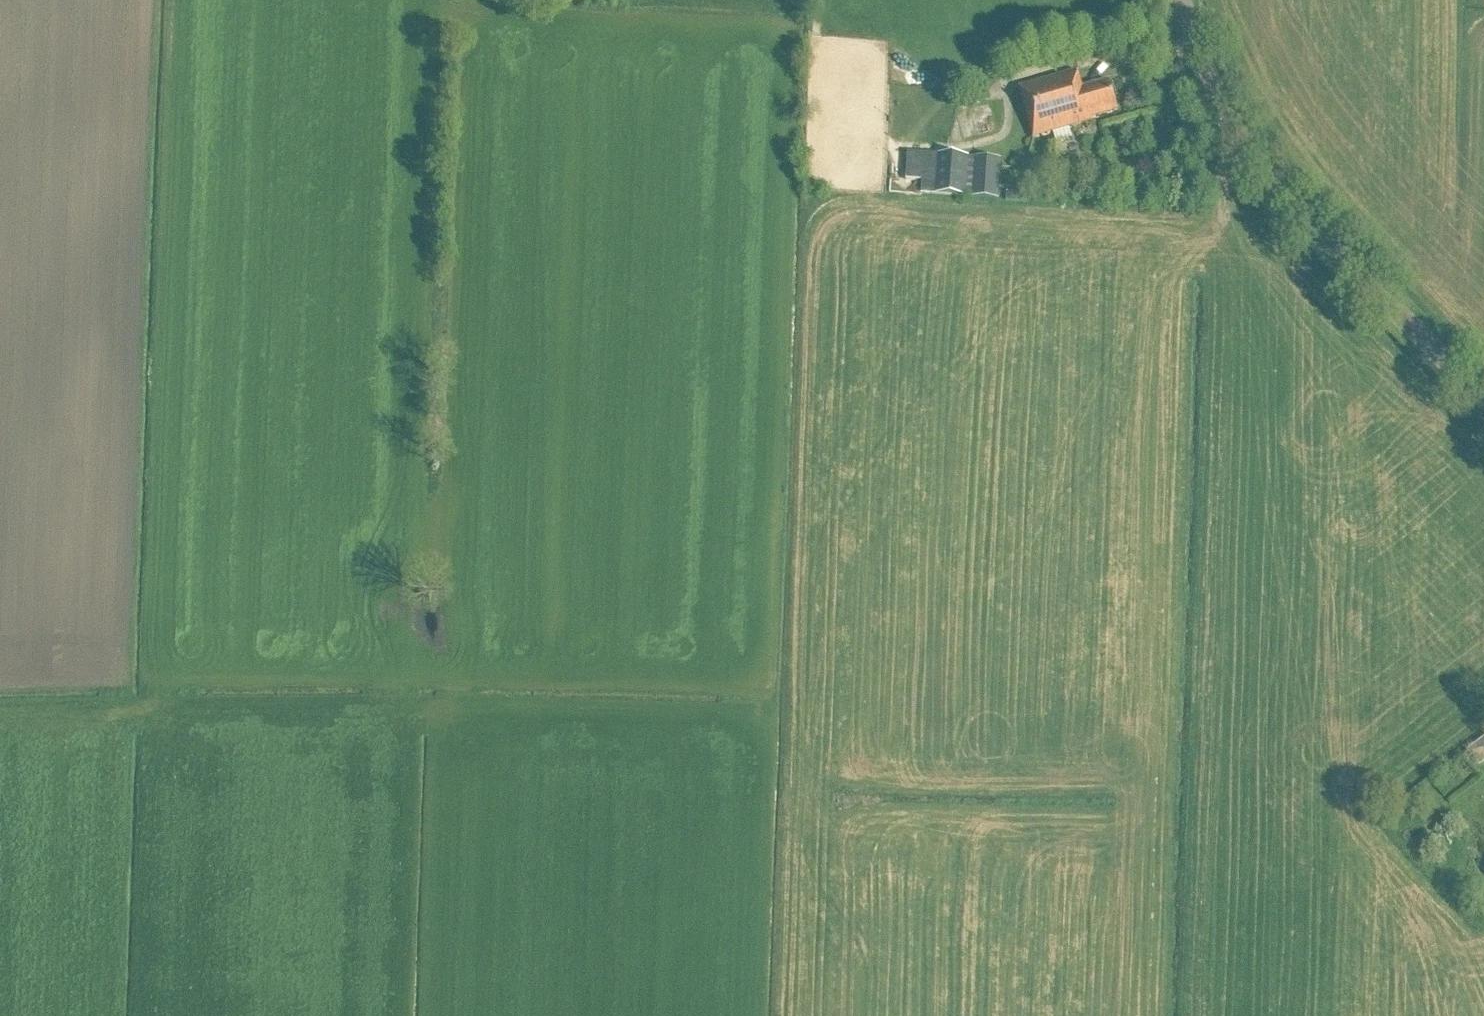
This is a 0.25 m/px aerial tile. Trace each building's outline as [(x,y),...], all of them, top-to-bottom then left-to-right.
[(1072,141),(1068,130),(1092,123),(1092,121),(1119,113),(1110,83),(1083,91),(1078,73),(1020,90),(1034,140),(1053,134),(1057,146),(1072,141)] [(908,155),(907,182),(923,183),(922,196),(999,201),(1002,161),(908,155)] [(1479,769),(1483,765),(1483,741),(1467,754),(1479,769)]
